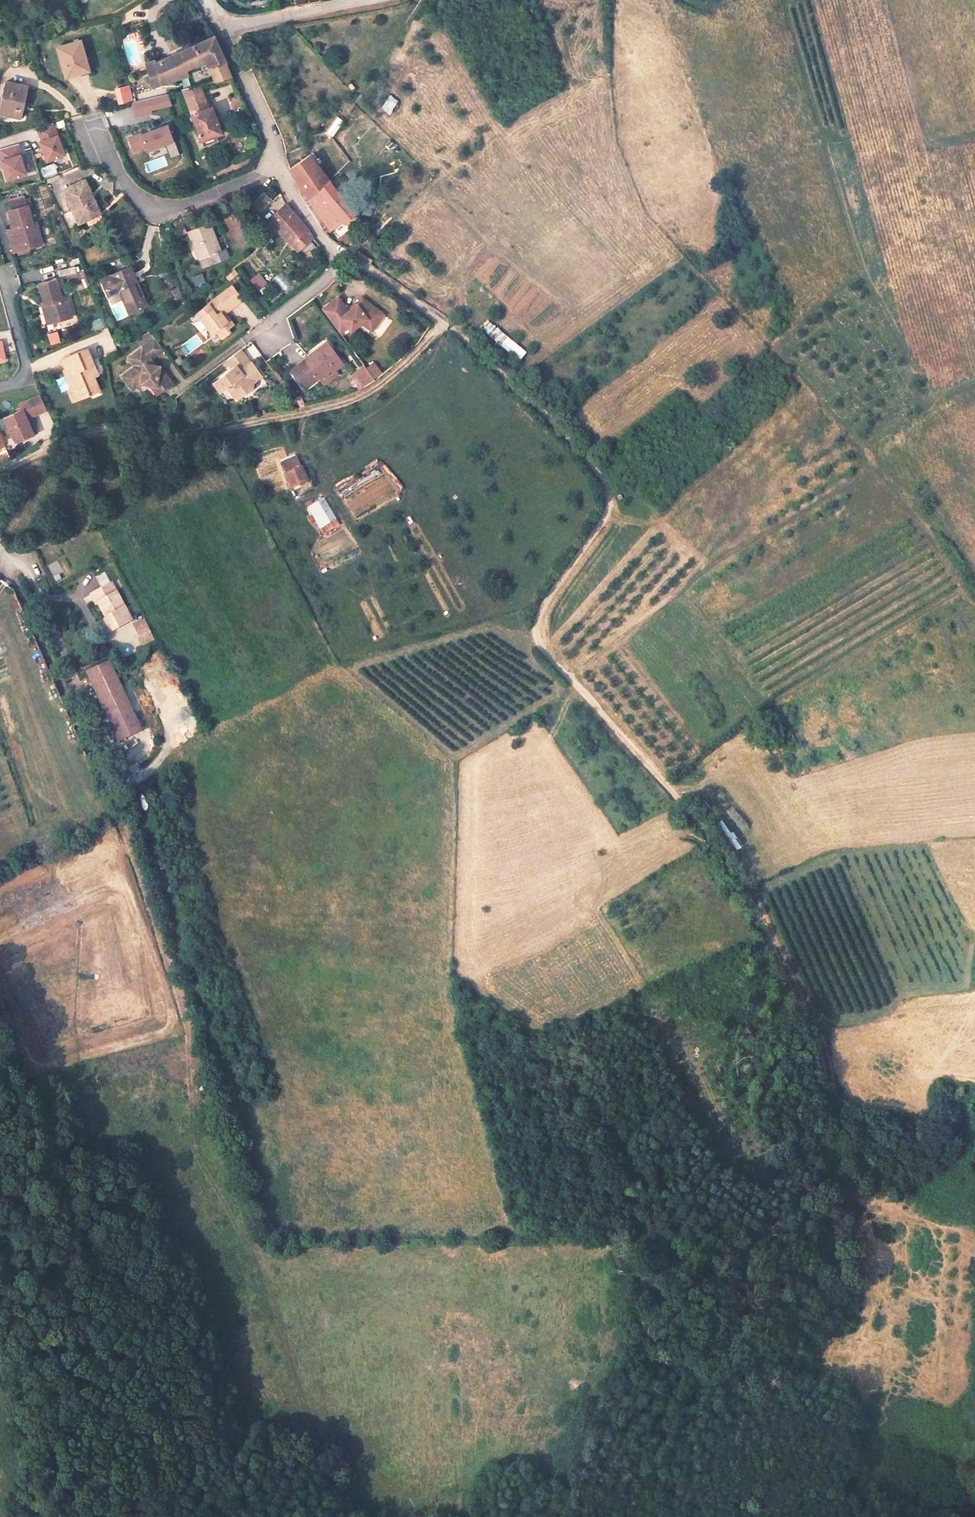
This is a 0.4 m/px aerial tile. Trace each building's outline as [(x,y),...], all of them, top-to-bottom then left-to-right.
[(229,68),(224,54),(220,42),(184,58),(149,70),(156,90),(184,81),(188,96),(203,92),(235,84),(229,79),(226,70),(229,68)] [(94,76),(85,46),(62,53),(71,82),(94,76)] [(115,104),(132,101),(129,84),(112,87),(115,104)] [(31,96),(8,90),(0,119),(0,121),(23,127),(31,96)] [(224,146),(215,117),(212,118),(203,92),(188,96),(205,153),(224,146)] [(387,114),(397,100),(389,94),(378,107),(387,114)] [(152,105),(155,117),(177,111),(173,100),(172,100),(152,105)] [(155,117),(152,105),(137,110),(141,123),(156,119),(155,117)] [(252,119),(248,110),(246,106),(238,108),(240,113),(237,114),(241,123),(252,119)] [(331,139),(342,120),(335,115),(323,134),(331,139)] [(42,137),(47,151),(45,151),(52,171),(70,164),(58,132),(42,137)] [(152,157),(170,150),(173,157),(183,153),(174,132),(173,133),(172,132),(147,142),(146,140),(134,145),(139,158),(151,153),(152,157)] [(4,157),(7,168),(6,168),(11,187),(30,182),(25,163),(26,163),(23,152),(4,157)] [(183,153),(173,157),(176,165),(186,161),(183,153)] [(165,155),(143,163),(147,173),(168,166),(165,155)] [(335,189),(313,163),(294,172),(309,195),(316,207),(335,189)] [(359,220),(340,196),(335,189),(316,207),(320,212),(329,227),(321,232),(330,239),(348,224),(350,227),(359,220)] [(101,222),(89,191),(67,198),(79,234),(89,231),(88,226),(101,222)] [(258,225),(277,211),(269,201),(254,214),(258,225)] [(37,253),(31,230),(28,231),(24,213),(21,213),(20,207),(3,211),(5,217),(2,218),(7,236),(9,236),(10,241),(7,241),(9,252),(19,249),(21,257),(37,253)] [(306,232),(297,219),(294,213),(293,211),(273,226),(279,234),(300,263),(316,247),(315,246),(313,244),(306,232)] [(223,262),(212,234),(191,241),(200,269),(223,262)] [(21,257),(19,249),(9,252),(11,259),(21,257)] [(248,279),(260,294),(270,287),(257,271),(248,279)] [(136,320),(122,279),(93,290),(96,301),(107,298),(117,327),(136,320)] [(52,309),(48,288),(30,291),(33,309),(34,313),(36,312),(40,332),(60,327),(57,308),(52,309)] [(225,326),(219,318),(228,312),(230,314),(242,306),(233,293),(198,316),(202,321),(200,323),(209,337),(213,335),(219,343),(228,337),(226,334),(231,331),(228,325),(225,326)] [(340,299),(324,311),(332,322),(343,337),(351,331),(354,335),(365,327),(377,332),(388,316),(363,299),(359,307),(360,309),(356,313),(354,311),(351,313),(340,299)] [(100,316),(92,320),(97,331),(105,327),(100,316)] [(485,320),(478,329),(518,361),(525,352),(485,320)] [(49,345),(59,342),(55,330),(45,334),(49,345)] [(151,342),(146,335),(131,344),(138,352),(151,342)] [(158,372),(148,370),(149,365),(161,355),(151,342),(138,352),(139,353),(126,363),(132,372),(119,382),(130,396),(139,390),(147,391),(155,391),(161,398),(171,390),(158,372)] [(253,360),(260,355),(253,343),(245,348),(253,360)] [(345,365),(329,345),(316,356),(319,359),(295,378),(308,394),(322,383),(335,373),(345,365)] [(263,380),(258,373),(255,376),(250,370),(252,368),(241,354),(227,365),(233,373),(214,388),(221,397),(227,392),(231,396),(235,402),(242,403),(254,394),(256,387),(263,380)] [(98,382),(89,359),(63,370),(74,398),(69,401),(73,413),(90,406),(88,402),(98,398),(94,388),(92,384),(98,382)] [(371,371),(379,382),(383,380),(386,376),(378,366),(371,371)] [(371,371),(369,369),(360,376),(370,389),(379,382),(371,371)] [(335,373),(322,383),(327,390),(341,380),(335,373)] [(161,398),(155,391),(147,391),(156,402),(161,398)] [(231,396),(227,392),(221,397),(224,401),(231,396)] [(99,402),(98,398),(88,402),(90,406),(99,402)] [(47,420),(38,406),(21,414),(23,420),(6,427),(11,438),(12,442),(15,449),(21,446),(22,450),(34,444),(32,439),(37,437),(32,426),(47,420)] [(304,470),(298,456),(282,463),(288,477),(304,470)] [(310,487),(304,470),(288,477),(287,477),(293,494),(310,487)] [(320,496),(304,507),(324,536),(340,525),(320,496)] [(105,570),(95,576),(99,583),(109,577),(105,570)] [(133,622),(113,585),(92,596),(96,607),(101,605),(114,633),(133,622)] [(141,732),(109,666),(86,675),(118,743),(141,732)] [(800,745),(795,736),(788,739),(793,749),(800,745)]
